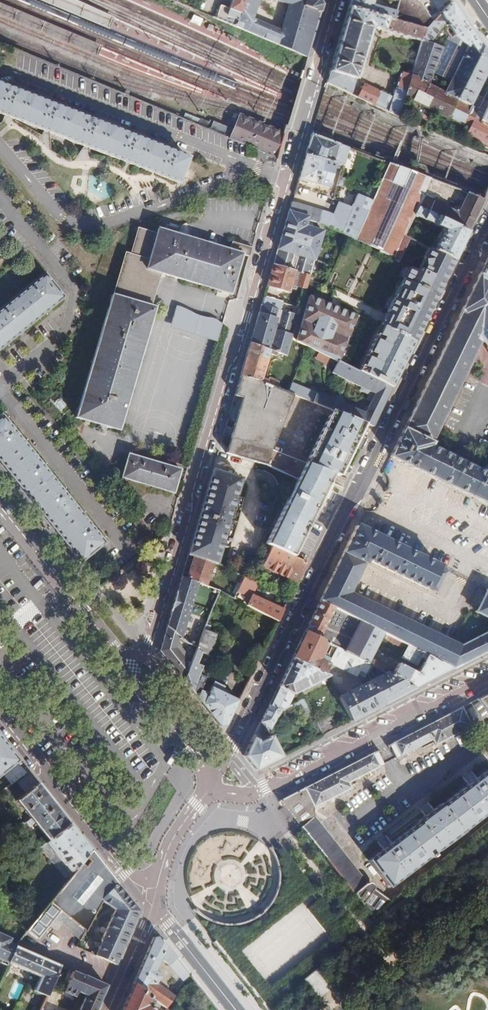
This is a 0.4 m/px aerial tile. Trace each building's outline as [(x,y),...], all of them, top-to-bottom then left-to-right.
[(110,30),(112,25),(115,18),(75,0),(40,0),(110,30)] [(246,0),(233,0),(230,11),(221,7),(218,19),(238,28),(246,0)] [(323,6),(320,0),(269,0),(285,5),(278,31),(254,21),(260,0),(246,0),(238,28),(308,59),(323,6)] [(349,8),(393,21),(396,12),(371,5),(373,0),(351,0),(350,4),(349,8)] [(426,30),(433,22),(419,1),(418,0),(400,0),(399,0),(396,12),(393,21),(426,30)] [(103,45),(0,2),(0,16),(97,57),(100,52),(103,45)] [(433,22),(426,30),(422,42),(412,75),(405,99),(469,130),(478,111),(469,106),(487,67),(487,57),(459,14),(454,6),(453,6),(451,2),(433,22)] [(338,46),(328,82),(352,94),(370,30),(375,28),(422,42),(426,30),(393,21),(349,8),(338,46)] [(390,112),(400,117),(405,99),(412,75),(402,72),(390,112)] [(0,85),(0,111),(9,114),(47,129),(88,145),(127,160),(179,180),(184,168),(188,158),(0,85)] [(365,86),(360,98),(386,110),(390,98),(365,86)] [(487,149),(487,107),(482,104),(478,111),(469,130),(465,138),(487,149)] [(197,113),(193,122),(209,128),(212,120),(197,113)] [(279,158),(286,134),(241,116),(235,129),(215,121),(212,129),(279,158)] [(349,147),(313,133),(306,155),(343,166),(349,147)] [(343,166),(306,155),(300,179),(330,188),(336,168),(338,169),(337,170),(341,171),(343,166)] [(467,234),(480,208),(465,201),(458,215),(431,203),(433,200),(425,197),(424,199),(421,198),(430,179),(390,163),(374,198),(368,211),(355,240),(376,253),(398,264),(409,241),(405,239),(415,218),(419,210),(467,234)] [(347,167),(343,166),(341,171),(335,186),(345,189),(352,169),(347,167)] [(341,201),(350,205),(354,197),(345,193),(341,201)] [(368,211),(374,198),(360,193),(355,205),(368,211)] [(480,208),(483,201),(468,195),(465,201),(480,208)] [(293,202),(290,211),(308,217),(307,220),(326,226),(339,232),(342,233),(353,208),(341,203),(335,216),(329,215),(330,213),(293,202)] [(353,208),(342,233),(344,234),(355,240),(368,211),(355,205),(353,208)] [(453,263),(467,234),(419,210),(415,218),(444,232),(435,254),(453,263)] [(308,217),(290,211),(278,252),(274,265),(295,271),(302,273),(310,276),(324,230),(306,225),(307,220),(308,217)] [(245,255),(250,257),(253,247),(233,241),(230,250),(162,229),(160,234),(142,229),(134,255),(129,253),(116,295),(115,294),(78,417),(120,430),(158,306),(154,305),(163,274),(233,295),(245,255)] [(358,373),(392,390),(453,263),(435,254),(429,251),(418,274),(409,269),(358,373)] [(480,276),(487,280),(487,259),(480,276)] [(295,271),(274,265),(268,285),(289,292),(295,271)] [(62,297),(43,273),(0,308),(0,347),(62,297)] [(297,287),(306,290),(310,276),(302,273),(297,287)] [(480,276),(391,458),(487,505),(487,469),(485,475),(431,449),(484,341),(487,347),(487,280),(480,276)] [(265,297),(251,342),(269,348),(287,353),(298,315),(281,310),(283,302),(265,297)] [(309,299),(296,343),(300,344),(337,363),(353,317),(309,299)] [(174,307),(168,328),(216,341),(222,319),(174,307)] [(269,348),(251,342),(247,353),(241,375),(259,382),(259,383),(267,386),(277,390),(279,383),(269,379),(269,381),(261,378),(269,348)] [(364,425),(373,428),(378,417),(392,390),(358,373),(337,363),(331,375),(363,390),(361,393),(369,397),(367,401),(371,403),(365,414),(292,385),(288,394),(294,397),(332,412),(364,425)] [(259,382),(241,375),(235,394),(243,396),(233,427),(227,424),(224,435),(231,437),(225,452),(275,468),(298,480),(267,546),(272,548),(292,558),(333,474),(306,464),(271,452),(294,397),(288,394),(277,390),(267,386),(259,383),(259,382)] [(361,430),(364,425),(332,412),(329,417),(361,430)] [(0,419),(0,462),(16,482),(27,496),(40,511),(67,546),(81,563),(105,544),(2,417),(0,419)] [(361,452),(367,439),(359,435),(361,430),(329,417),(306,464),(333,474),(339,476),(352,448),(361,452)] [(180,470),(129,455),(122,477),(174,493),(180,470)] [(242,478),(213,470),(193,540),(189,554),(211,562),(216,564),(222,546),(227,547),(232,535),(237,519),(239,511),(241,497),(237,496),(242,478)] [(430,592),(441,569),(357,527),(321,601),(370,627),(385,634),(395,640),(453,669),(487,651),(487,633),(459,649),(350,594),(366,561),(430,592)] [(139,545),(145,553),(153,546),(147,538),(139,545)] [(297,584),(306,565),(292,558),(272,548),(264,568),(297,584)] [(211,562),(189,554),(182,576),(204,585),(211,562)] [(204,585),(182,576),(167,627),(188,641),(198,646),(202,638),(204,630),(213,609),(220,591),(204,585)] [(257,585),(243,577),(236,594),(245,599),(243,604),(278,622),(284,610),(253,594),(257,585)] [(486,590),(475,614),(487,621),(487,591),(486,590)] [(321,601),(305,632),(326,643),(337,648),(355,658),(370,627),(321,601)] [(188,641),(167,627),(161,652),(184,682),(196,652),(198,646),(188,641)] [(370,627),(355,658),(369,665),(385,634),(370,627)] [(218,636),(204,630),(202,638),(198,646),(196,652),(202,655),(209,657),(218,636)] [(305,632),(293,658),(324,674),(330,663),(331,659),(325,656),(322,662),(318,660),(326,643),(305,632)] [(379,671),(387,674),(393,677),(406,684),(415,689),(416,689),(434,679),(453,669),(395,640),(389,653),(404,660),(408,653),(412,655),(405,668),(385,659),(379,671)] [(361,672),(369,675),(373,667),(369,665),(355,658),(337,648),(331,659),(330,663),(359,677),(361,672)] [(196,652),(184,682),(198,699),(201,692),(210,670),(197,666),(202,655),(196,652)] [(270,705),(282,710),(283,710),(288,707),(294,695),(329,676),(324,674),(293,658),(270,705)] [(372,682),(384,705),(397,699),(415,689),(406,684),(393,677),(387,674),(372,682)] [(372,682),(340,698),(352,722),(357,719),(384,705),(372,682)] [(201,692),(198,699),(222,727),(227,727),(240,701),(222,692),(224,688),(215,683),(213,688),(212,687),(208,696),(201,692)] [(478,700),(487,713),(487,694),(478,700)] [(305,698),(290,706),(295,714),(309,707),(305,698)] [(268,726),(282,710),(270,705),(261,723),(268,726)] [(473,727),(463,707),(394,742),(401,756),(434,740),(437,745),(473,727)] [(318,723),(324,736),(337,730),(330,717),(318,723)] [(309,726),(316,741),(324,736),(318,723),(317,722),(309,726)] [(261,743),(255,735),(245,756),(257,771),(283,758),(272,737),(261,743)] [(12,755),(0,740),(0,764),(12,755)] [(394,742),(390,744),(397,758),(401,756),(394,742)] [(377,751),(373,753),(379,767),(384,764),(377,751)] [(278,801),(298,825),(374,915),(395,899),(368,882),(313,818),(315,807),(351,789),(348,783),(379,767),(373,753),(278,801)] [(25,768),(14,755),(0,767),(0,770),(10,781),(25,768)] [(443,805),(442,803),(417,822),(418,824),(368,860),(389,888),(487,814),(487,772),(443,805)] [(69,823),(30,774),(18,782),(25,792),(16,799),(48,840),(69,823)] [(69,823),(48,840),(46,841),(72,874),(80,864),(84,859),(91,851),(69,823)] [(202,833),(188,874),(193,915),(223,925),(265,920),(279,880),(275,847),(240,835),(227,836),(222,834),(210,836),(202,833)] [(91,851),(84,859),(88,863),(84,867),(80,864),(72,874),(30,926),(25,932),(36,941),(60,911),(85,932),(102,897),(117,884),(91,851)] [(117,884),(102,897),(113,911),(99,942),(101,943),(95,956),(116,965),(141,913),(117,884)] [(154,938),(134,984),(159,1001),(166,1007),(174,995),(156,982),(161,975),(155,971),(160,958),(167,967),(170,965),(177,958),(160,937),(154,938)] [(60,967),(15,946),(8,962),(40,978),(33,992),(46,998),(60,967)] [(190,974),(177,958),(170,965),(183,980),(190,974)] [(315,970),(302,980),(317,999),(330,989),(315,970)] [(107,986),(90,978),(72,971),(63,992),(75,997),(78,992),(85,996),(79,1009),(96,1009),(107,986)] [(122,1009),(156,1009),(147,1007),(150,1002),(157,1005),(159,1001),(134,984),(122,1009)]
